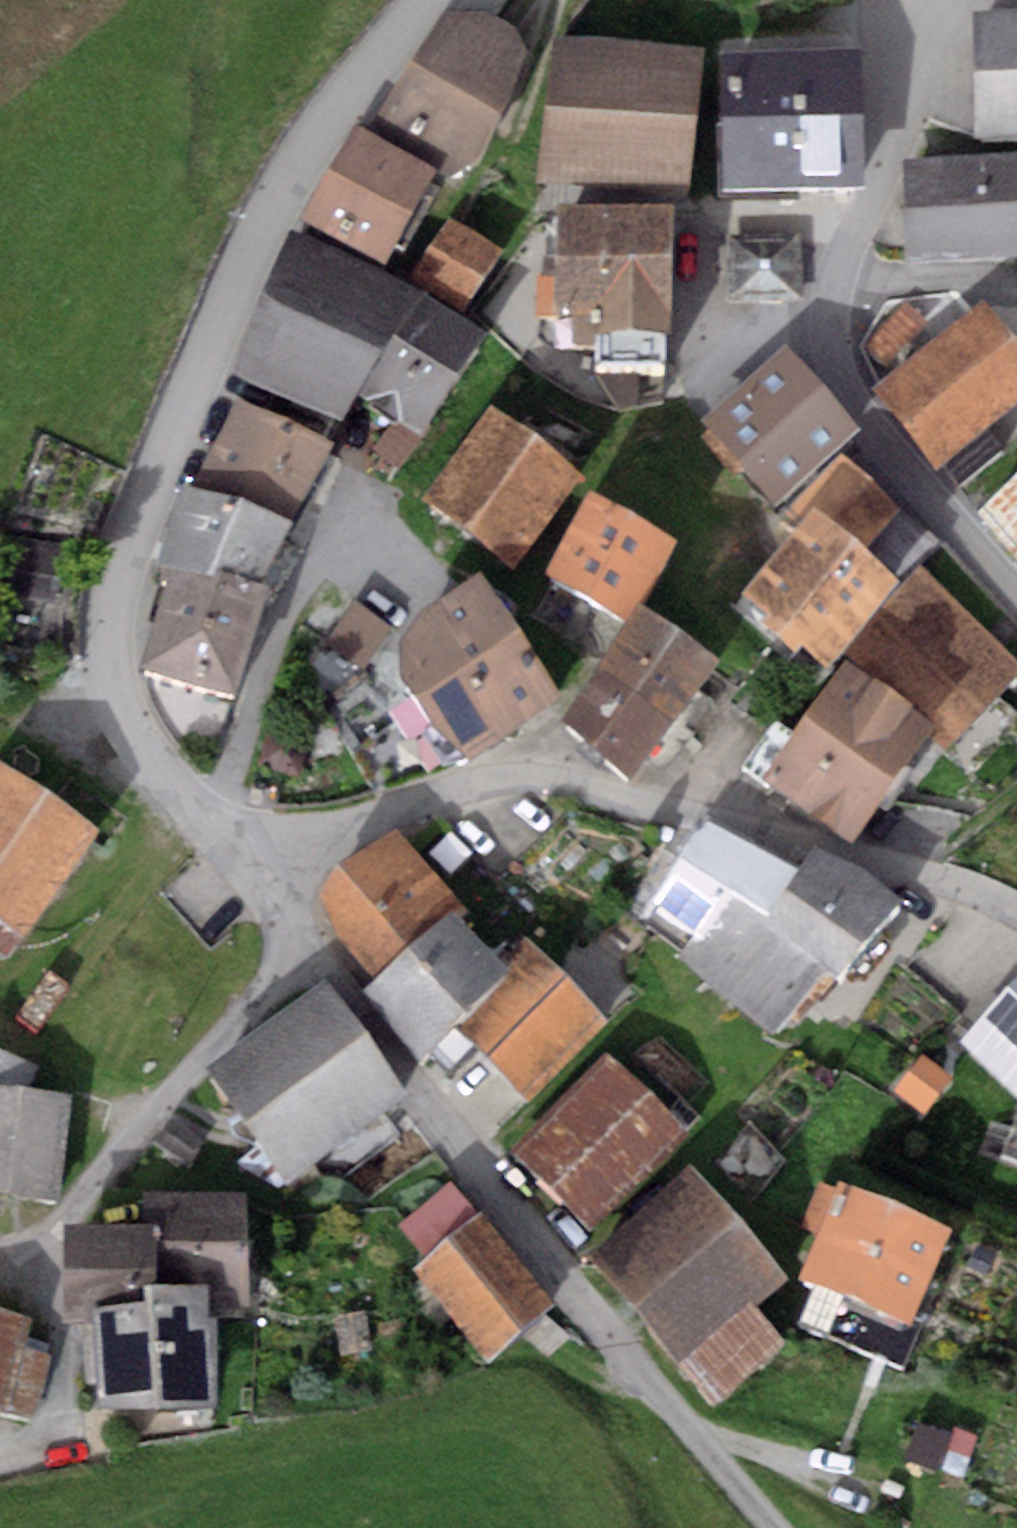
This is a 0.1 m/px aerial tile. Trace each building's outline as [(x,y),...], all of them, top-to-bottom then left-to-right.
[(976,134),(1016,132),(1016,9),(970,12),(976,134)] [(488,10),(445,10),(373,124),(453,176),(483,151),(520,69),(521,32),(488,10)] [(701,46),(552,35),(541,181),(690,192),(701,46)] [(861,49),(722,50),(722,186),(862,185),(861,49)] [(438,167),(356,122),(303,218),(385,263),(438,167)] [(906,256),(1016,252),(1016,154),(902,159),(906,256)] [(673,206),(557,204),(556,300),(597,301),(597,329),(672,330),(673,206)] [(501,249),(450,216),(411,277),(462,310),(501,249)] [(421,290),(289,228),(233,374),(343,417),(356,391),(421,290)] [(801,233),(726,234),(728,302),(803,300),(801,233)] [(485,331),(421,290),(356,391),(420,432),(485,331)] [(984,297),(873,384),(937,467),(1016,405),(1016,339),(984,297)] [(859,424),(786,343),(699,421),(773,502),(859,424)] [(238,400),(190,484),(292,520),(332,445),(238,400)] [(581,472),(490,405),(422,496),(514,563),(581,472)] [(803,496),(814,506),(742,590),(768,612),(762,620),(797,650),(804,642),(831,665),(904,579),(866,547),(901,506),(840,453),(803,496)] [(977,515),(1016,560),(1016,479),(977,515)] [(262,581),(292,520),(190,484),(182,484),(155,563),(164,566),(262,581)] [(673,538),(592,491),(544,574),(625,620),(673,538)] [(67,545),(14,538),(6,596),(59,603),(67,545)] [(929,734),(948,751),(1016,679),(1016,660),(920,563),(846,660),(936,725),(929,734)] [(271,584),(262,581),(164,566),(159,581),(166,581),(141,666),(240,691),(271,584)] [(401,642),(403,674),(462,762),(563,695),(480,571),(423,609),(401,642)] [(643,606),(601,663),(675,718),(717,661),(643,606)] [(366,679),(387,650),(354,626),(333,656),(366,679)] [(846,660),(761,776),(852,841),(929,734),(936,725),(846,660)] [(601,663),(558,721),(633,775),(675,718),(601,663)] [(269,726),(257,761),(297,776),(310,740),(269,726)] [(0,761),(0,951),(7,956),(98,830),(0,761)] [(761,920),(798,868),(706,822),(652,900),(696,931),(676,959),(778,1033),(826,967),(761,920)] [(395,828),(322,895),(337,931),(383,980),(456,912),(465,903),(395,828)] [(761,920),(826,967),(842,979),(902,896),(863,869),(813,848),(798,868),(761,920)] [(458,1024),(513,973),(502,960),(456,912),(383,980),(365,996),(422,1057),(458,1024)] [(609,1025),(527,937),(502,960),(513,973),(458,1024),(528,1099),(609,1025)] [(406,1096),(323,981),(205,1065),(288,1180),(406,1096)] [(962,1042),(1016,1092),(1016,982),(962,1042)] [(690,1131),(606,1051),(512,1148),(596,1228),(690,1131)] [(71,1096),(0,1087),(0,1192),(58,1199),(71,1096)] [(588,1253),(632,1304),(736,1216),(692,1165),(588,1253)] [(449,1181),(398,1225),(426,1257),(412,1269),(488,1357),(553,1302),(477,1213),(449,1181)] [(950,1227),(839,1181),(799,1277),(910,1323),(950,1227)] [(153,1222),(156,1283),(211,1281),(212,1307),(251,1306),(247,1189),(142,1193),(144,1222),(153,1222)] [(632,1304),(684,1364),(754,1304),(788,1276),(736,1216),(632,1304)] [(145,1284),(156,1283),(153,1222),(144,1222),(63,1226),(67,1323),(93,1322),(93,1302),(146,1300),(145,1284)] [(93,1302),(93,1322),(97,1408),(215,1403),(212,1307),(211,1281),(156,1283),(145,1284),(146,1300),(93,1302)] [(786,1341),(754,1304),(684,1364),(715,1401),(786,1341)] [(0,1308),(0,1413),(34,1421),(50,1352),(27,1347),(34,1316),(0,1308)] [(365,1310),(333,1317),(341,1357),(373,1350),(365,1310)]
